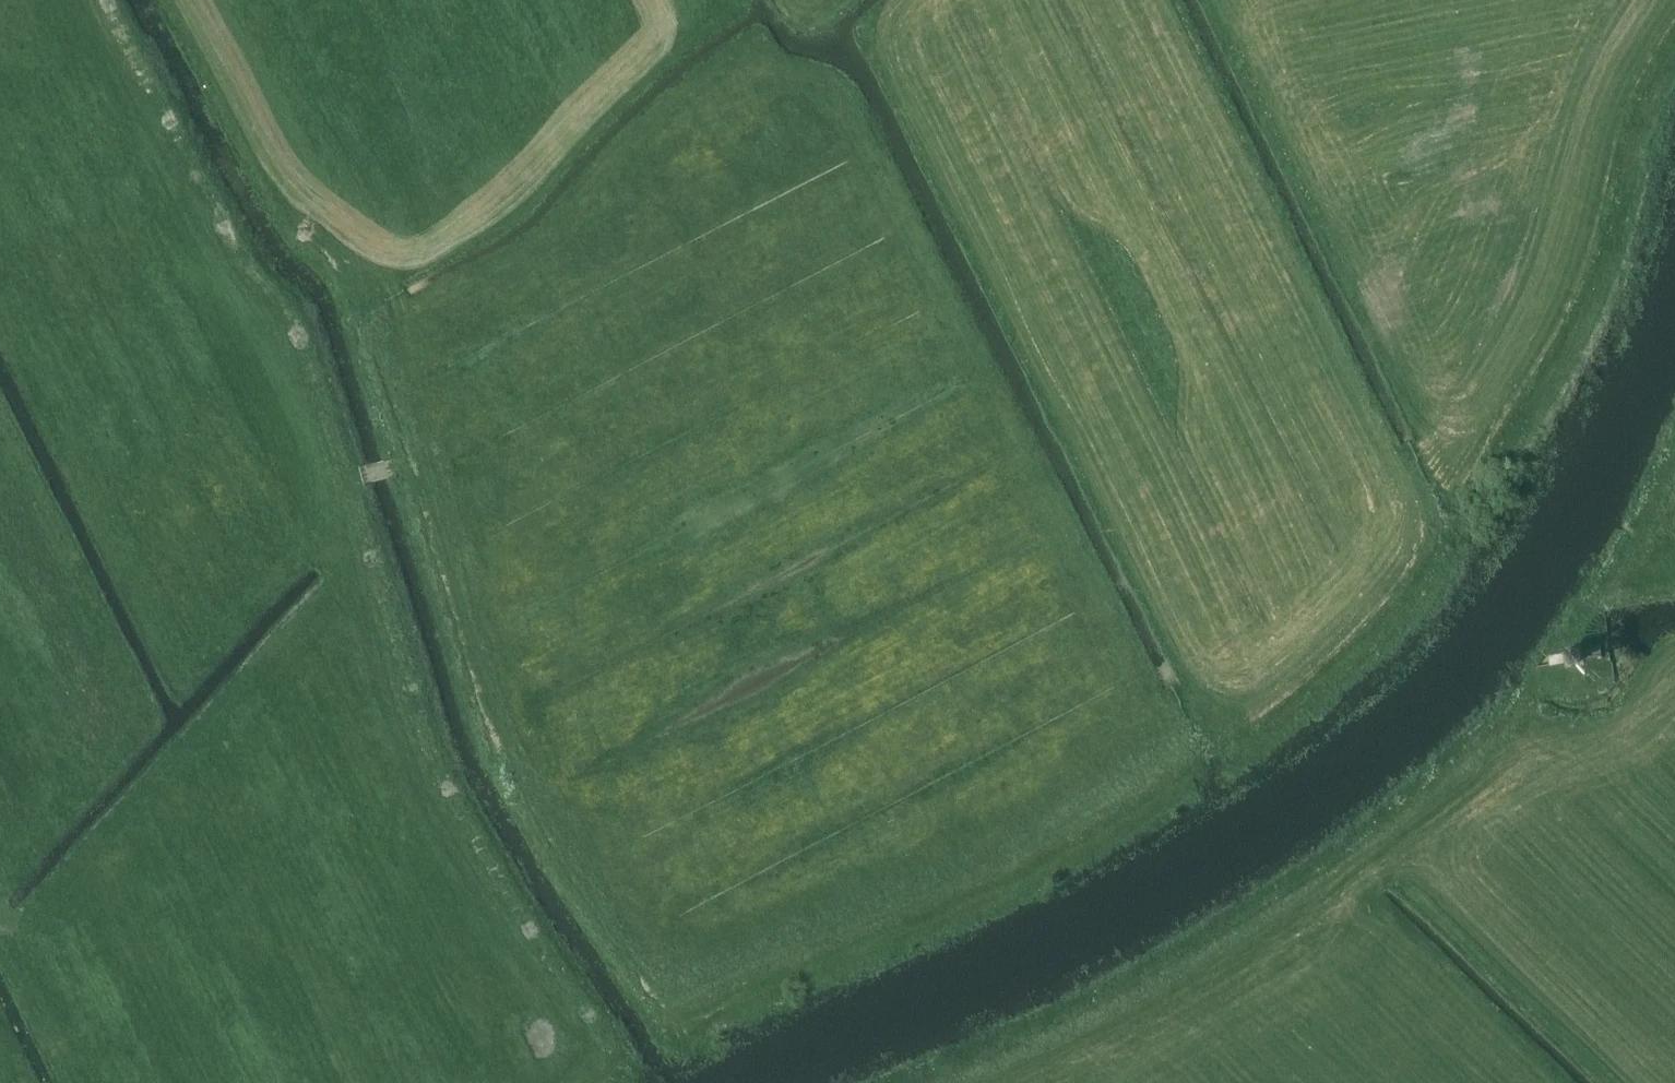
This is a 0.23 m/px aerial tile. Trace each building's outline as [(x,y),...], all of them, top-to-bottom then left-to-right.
[(1582,661),(1580,649),(1568,651),(1570,663),(1582,661)]
